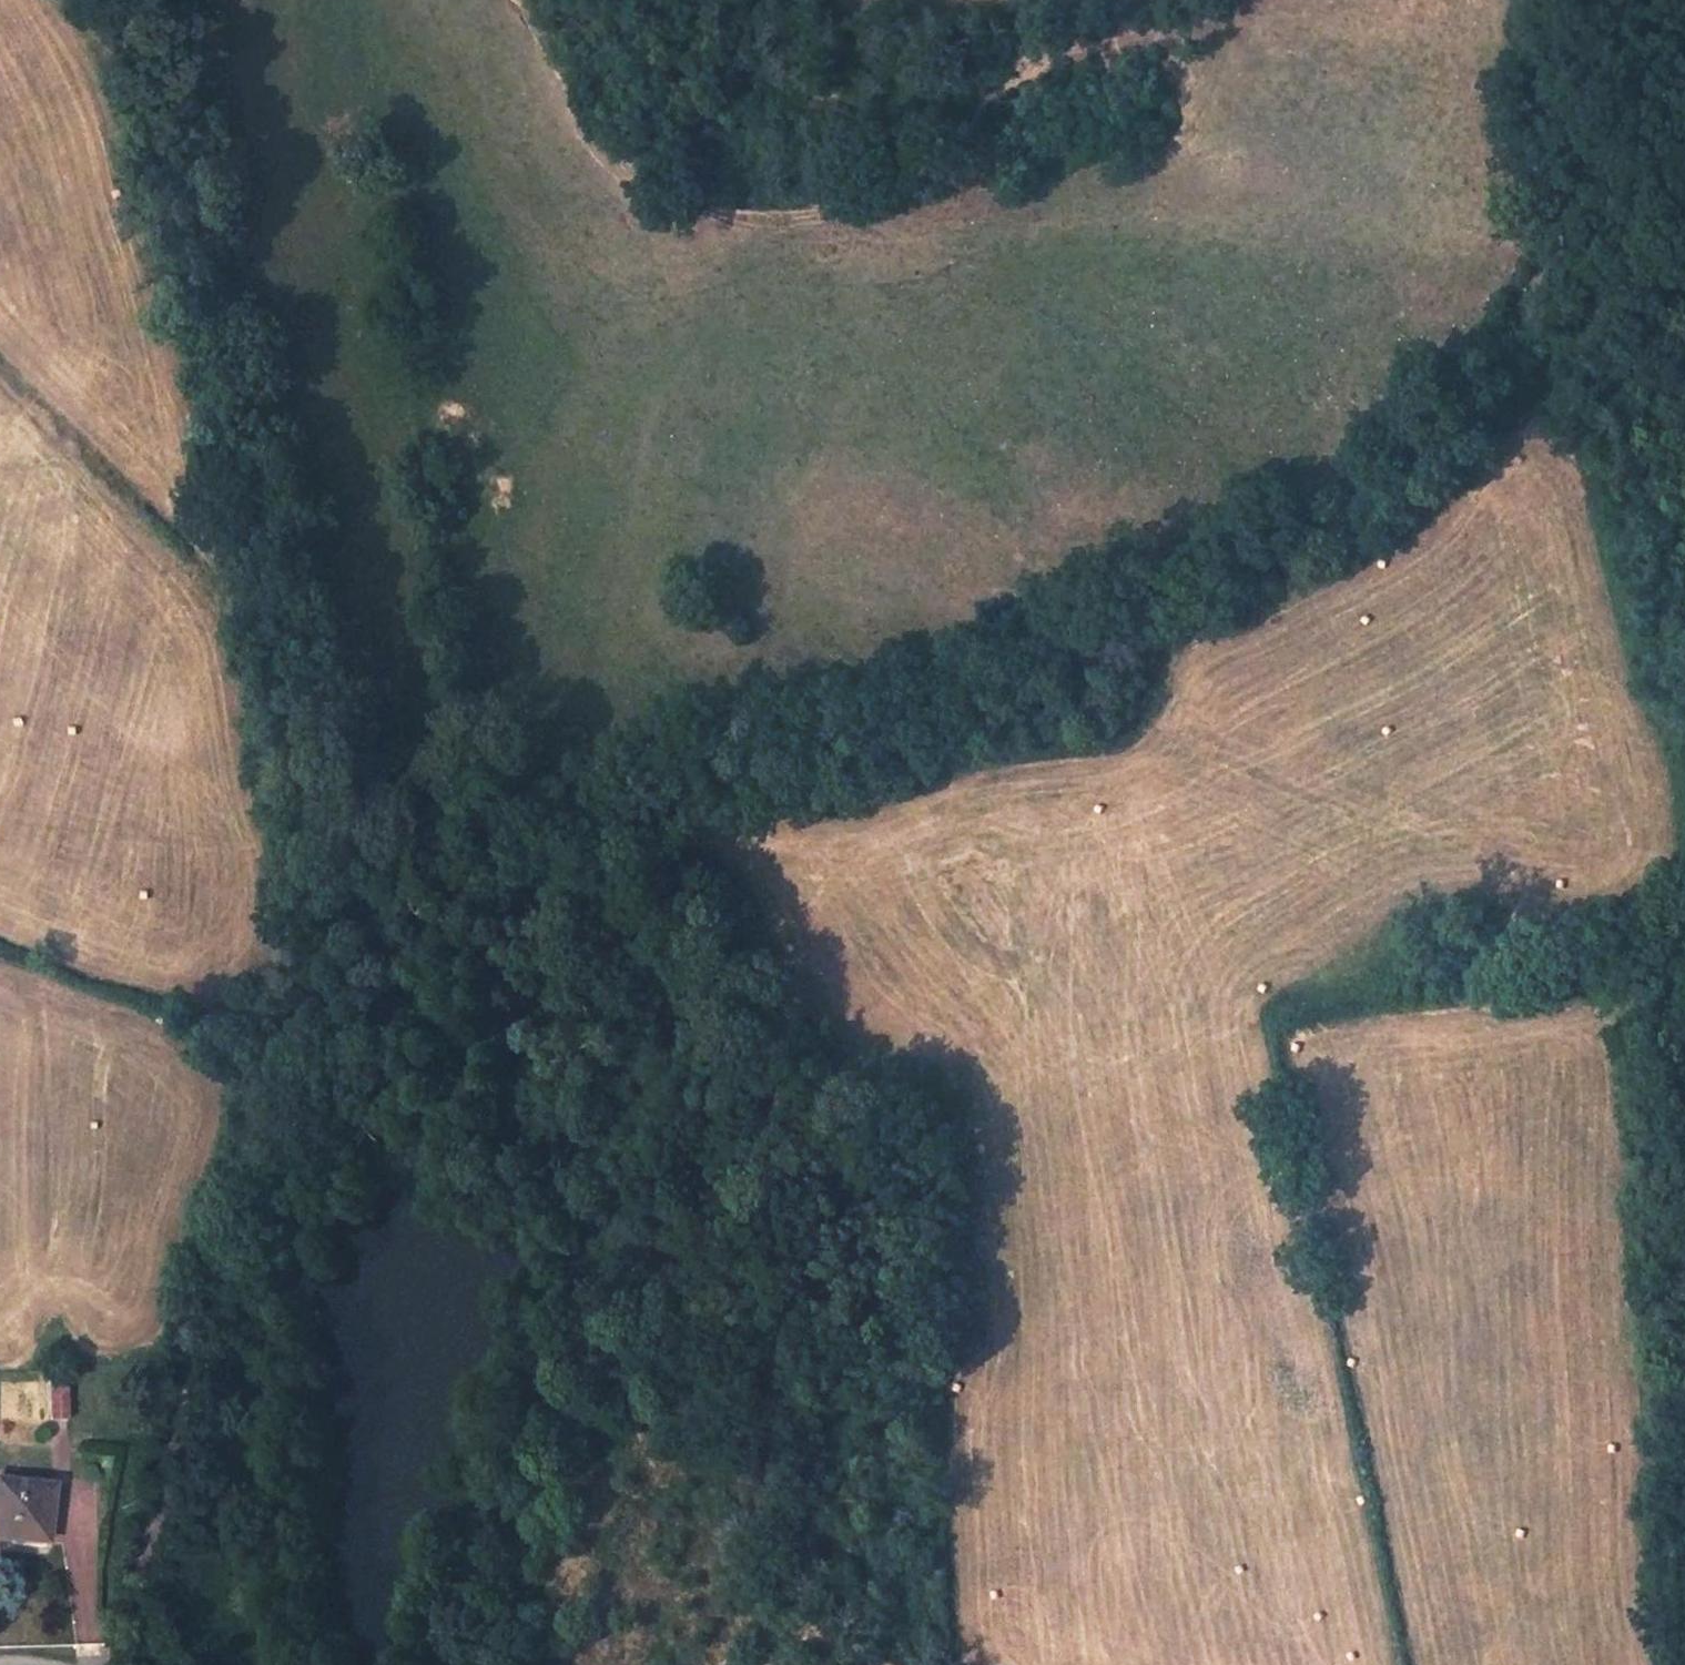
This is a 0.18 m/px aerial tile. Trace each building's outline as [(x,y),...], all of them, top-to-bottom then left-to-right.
[(50,1420),(69,1420),(66,1377),(48,1378),(50,1420)] [(0,1479),(0,1537),(47,1542),(53,1485),(0,1479)]
